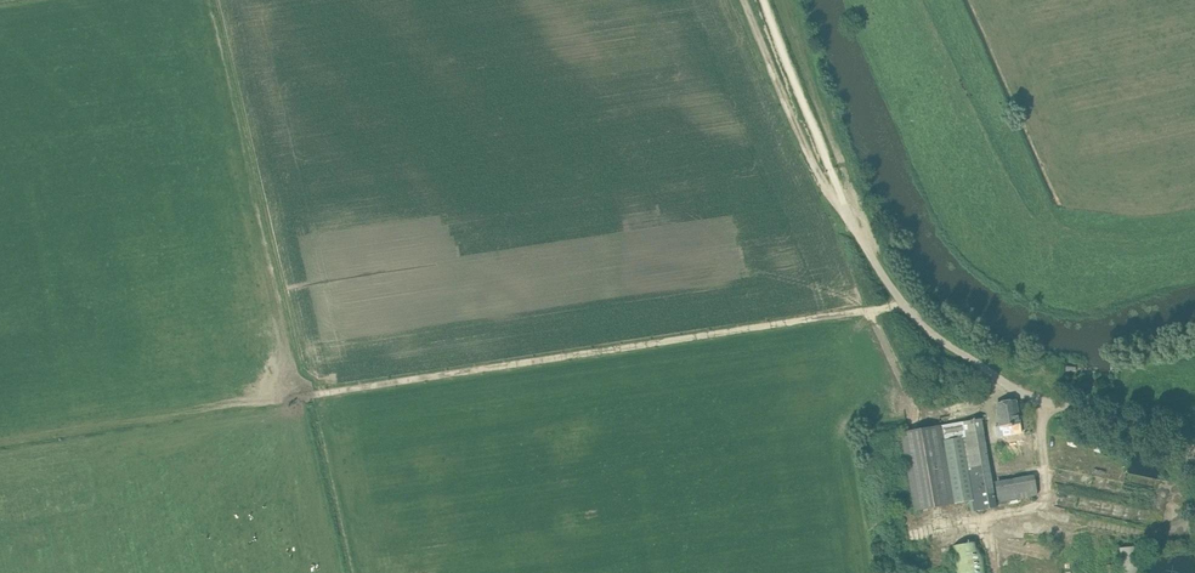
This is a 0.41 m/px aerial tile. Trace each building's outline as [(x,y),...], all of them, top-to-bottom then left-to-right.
[(1021,433),(1016,401),(996,404),(1000,426),(996,427),(997,437),(1021,433)] [(997,507),(983,430),(981,418),(901,432),(903,444),(915,510),(969,501),(971,512),(997,507)] [(1034,475),(995,482),(999,503),(1038,496),(1034,475)]
